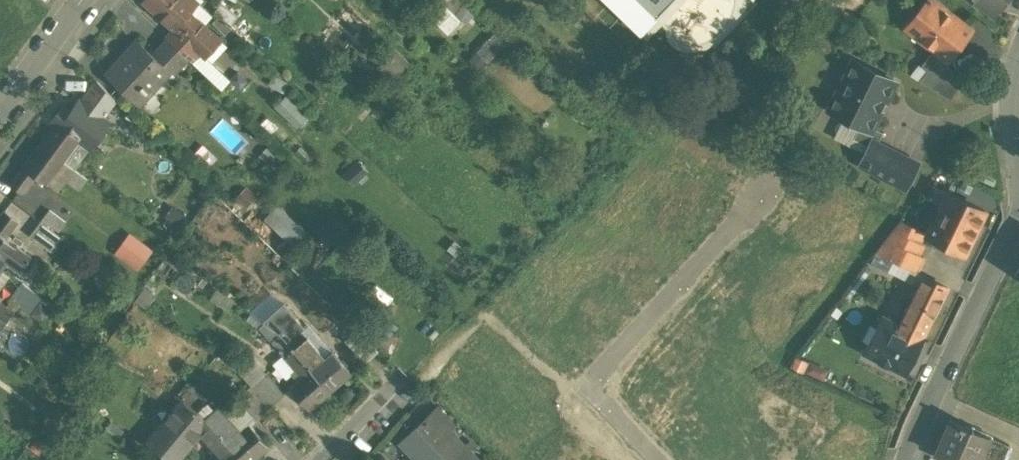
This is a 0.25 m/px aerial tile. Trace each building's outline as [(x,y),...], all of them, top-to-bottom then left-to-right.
[(199,0),(147,0),(147,1),(206,53),(208,55),(222,38),(192,11),(200,1),(199,0)] [(459,0),(451,0),(445,6),(460,20),(469,9),(459,0)] [(657,19),(675,0),(637,0),(657,19)] [(934,0),(928,0),(916,15),(924,21),(914,33),(947,59),(964,38),(958,33),(957,29),(962,23),(934,0)] [(994,13),(1005,0),(978,0),(994,13)] [(206,53),(178,28),(169,38),(190,58),(196,63),(206,53)] [(496,31),(474,56),(486,66),(508,41),(496,31)] [(190,58),(169,38),(154,55),(169,69),(175,74),(190,58)] [(140,42),(110,74),(134,97),(143,87),(151,94),(153,91),(151,88),(169,69),(154,55),(140,42)] [(385,57),(376,67),(395,83),(412,64),(394,48),(385,57)] [(965,80),(931,53),(921,65),(927,70),(919,80),(950,99),(965,80)] [(878,74),(870,70),(871,69),(854,60),(845,77),(849,79),(841,94),(837,92),(829,109),(846,118),(847,116),(854,120),(854,122),(860,125),(853,138),(868,145),(858,164),(875,172),(888,147),(878,141),(883,132),(872,126),(879,113),(875,111),(883,96),(887,98),(895,81),(878,73),(878,74)] [(97,80),(82,100),(103,116),(116,98),(97,80)] [(301,126),(313,115),(291,93),(279,104),(301,126)] [(80,99),(72,111),(64,105),(54,118),(81,139),(90,145),(94,139),(99,138),(103,132),(103,127),(108,120),(103,116),(82,100),(80,99)] [(81,139),(57,121),(40,143),(64,161),(81,139)] [(64,161),(40,143),(24,165),(37,175),(48,183),(64,161)] [(920,163),(888,147),(875,172),(907,188),(920,163)] [(37,175),(25,166),(12,183),(23,192),(37,175)] [(87,178),(74,168),(65,179),(79,189),(87,178)] [(947,192),(927,234),(965,252),(985,210),(947,192)] [(65,221),(50,209),(42,218),(58,231),(65,221)] [(0,219),(0,233),(5,237),(18,219),(6,210),(0,219)] [(922,231),(899,220),(886,237),(917,253),(922,244),(917,241),(922,231)] [(63,237),(41,221),(30,234),(53,251),(63,237)] [(142,269),(157,247),(131,230),(117,252),(142,269)] [(1,268),(7,259),(17,246),(5,237),(0,233),(0,267),(1,268)] [(917,253),(886,237),(875,251),(914,272),(922,256),(917,253)] [(31,257),(17,246),(7,259),(22,270),(31,257)] [(900,323),(899,324),(923,336),(948,288),(924,276),(900,323)] [(21,283),(11,297),(29,311),(39,297),(21,283)] [(13,311),(0,301),(0,329),(13,311)] [(326,356),(303,330),(306,328),(284,303),(263,322),(279,333),(280,332),(294,349),(311,369),(326,356)] [(900,323),(882,314),(863,352),(905,374),(924,337),(923,336),(899,324),(900,323)] [(380,351),(359,330),(347,340),(366,362),(380,351)] [(294,349),(280,332),(279,333),(272,340),(286,356),(294,349)] [(311,369),(294,349),(286,356),(303,376),(311,369)] [(326,356),(311,369),(331,392),(353,373),(333,350),(326,356)] [(303,376),(291,387),(310,409),(331,392),(311,369),(303,376)] [(213,398),(196,380),(182,397),(184,398),(198,410),(200,411),(213,398)] [(184,398),(152,439),(177,459),(196,436),(202,432),(218,451),(219,451),(229,443),(204,416),(200,411),(198,410),(184,398)] [(213,398),(200,411),(204,416),(218,404),(213,398)] [(243,431),(218,404),(204,416),(229,443),(243,431)] [(951,419),(936,453),(951,459),(1003,459),(1009,445),(951,419)] [(403,443),(419,459),(476,459),(456,438),(450,444),(427,420),(403,443)] [(229,443),(244,459),(256,459),(270,447),(250,424),(243,431),(229,443)] [(229,443),(219,451),(218,451),(208,459),(244,459),(229,443)]
